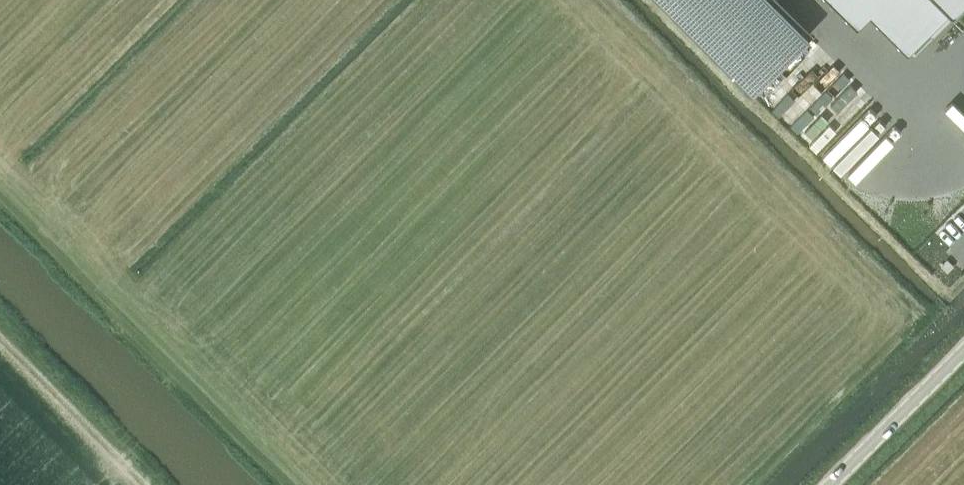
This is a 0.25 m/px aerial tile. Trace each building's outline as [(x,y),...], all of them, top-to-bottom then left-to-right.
[(751,92),(753,90),(808,34),(774,0),(659,0),(751,92)] [(856,25),(869,13),(907,50),(949,8),(941,0),(831,0),(856,25)] [(949,8),(951,10),(961,0),(941,0),(949,8)]
